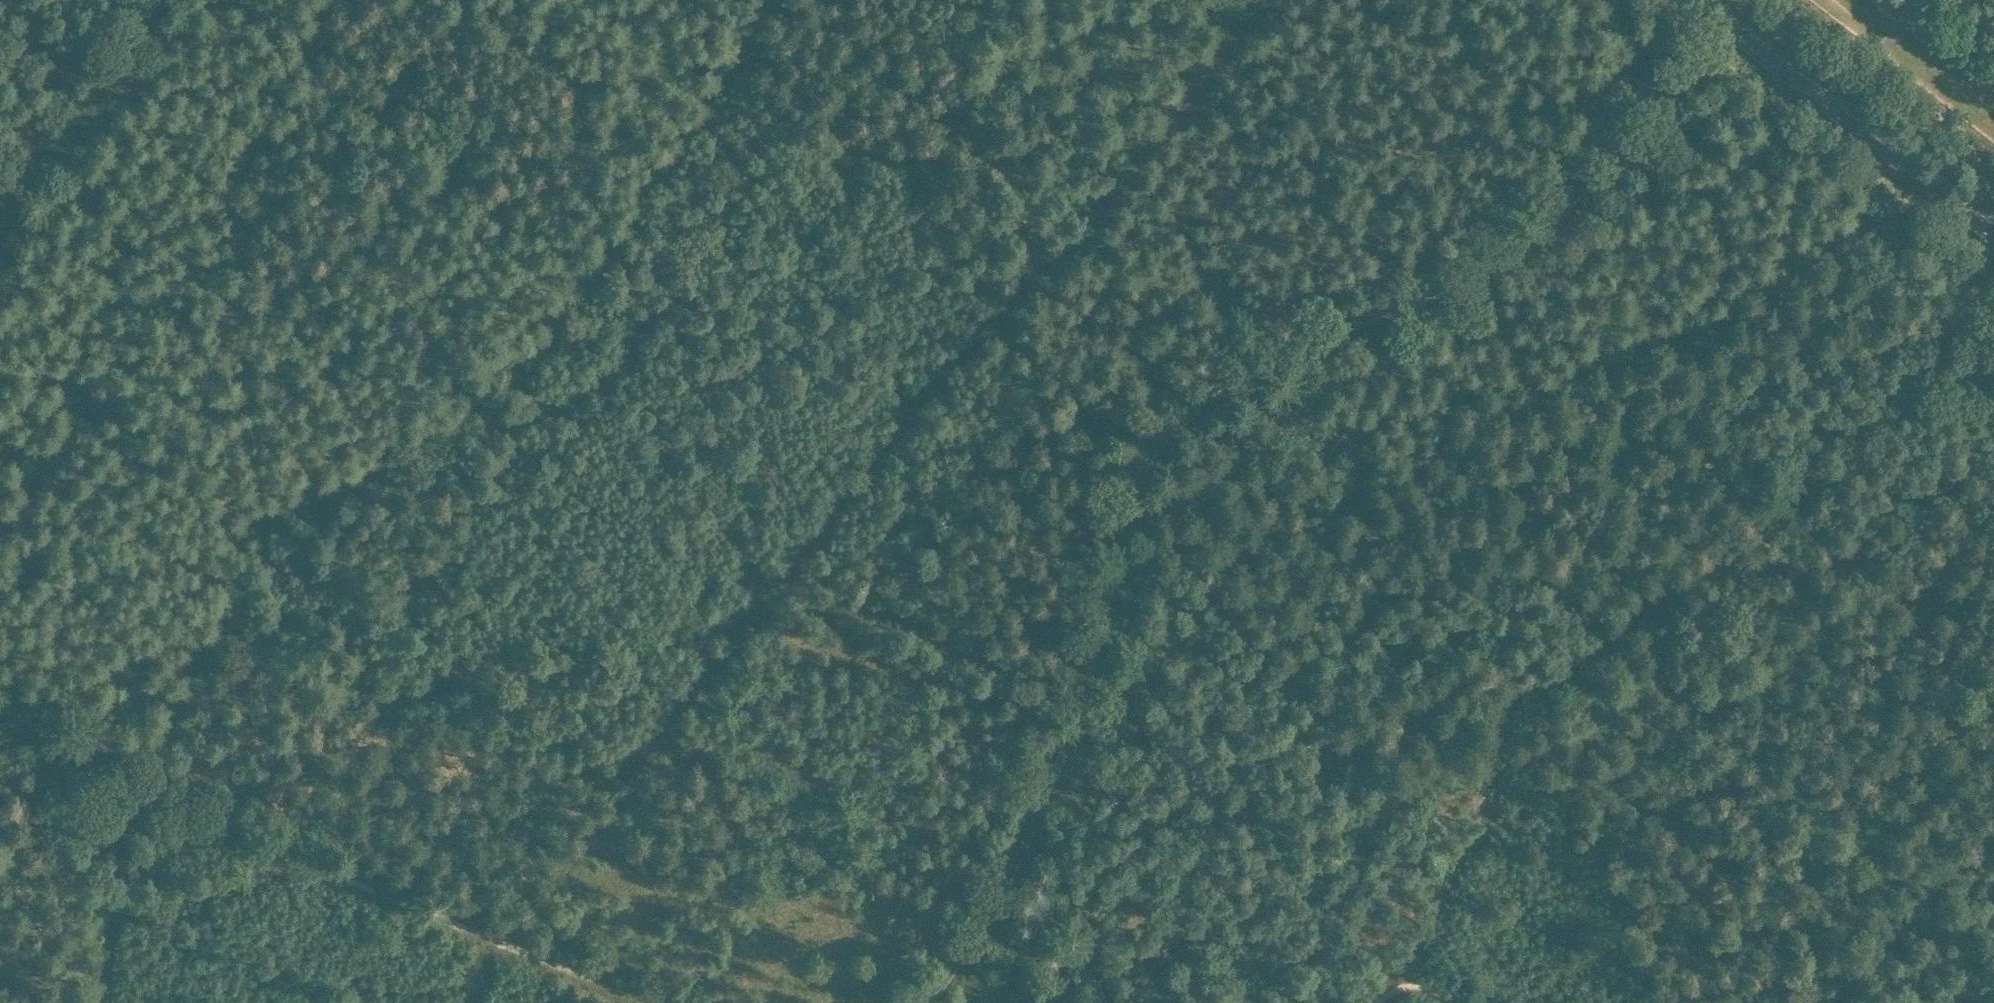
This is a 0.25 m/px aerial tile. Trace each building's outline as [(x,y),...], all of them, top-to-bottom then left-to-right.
[(1018,985),(1011,982),(1002,1002),(1011,1002),(1018,985)]
